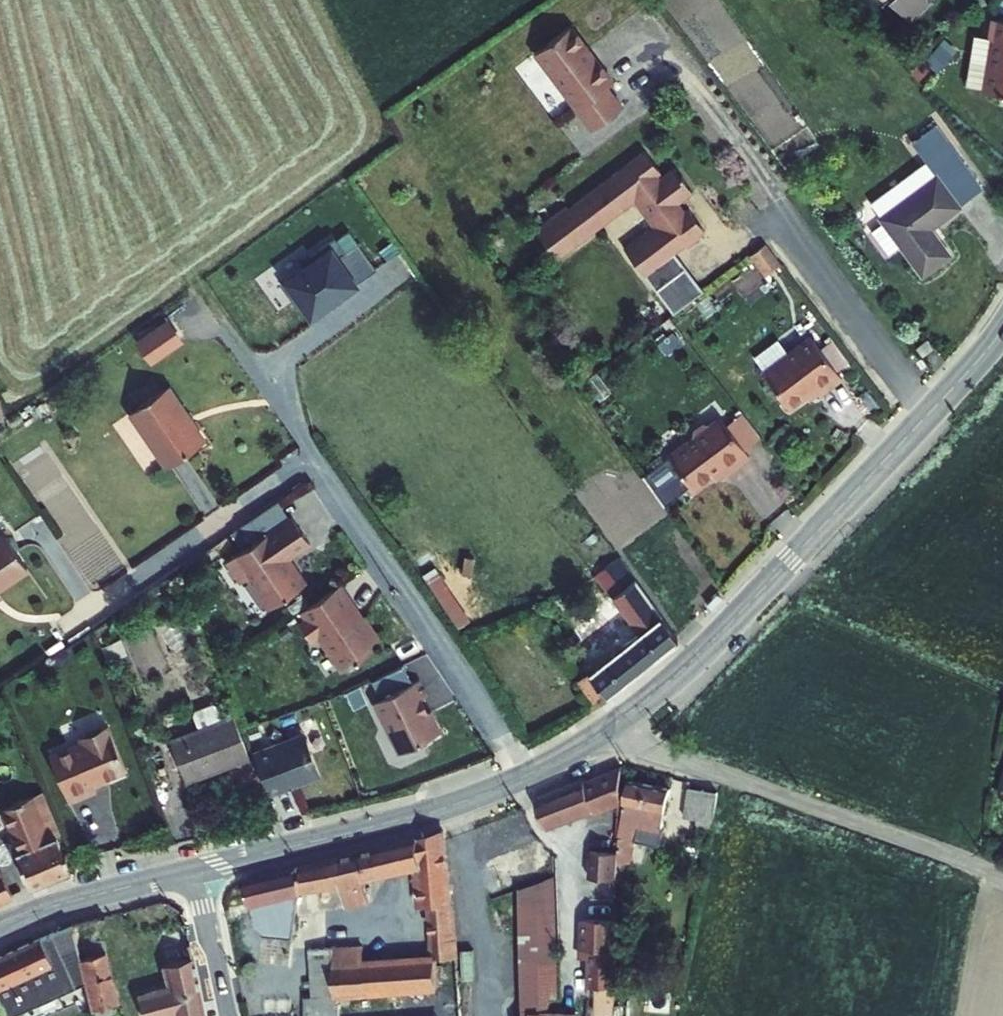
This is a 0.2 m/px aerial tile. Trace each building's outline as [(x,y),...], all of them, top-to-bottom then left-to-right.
[(989,3),(984,21),(989,22),(984,49),(980,73),(980,76),(1002,80),(1002,4),(989,3)] [(621,95),(579,39),(543,66),(601,142),(631,119),(615,99),(621,95)] [(968,71),(980,73),(984,49),(972,47),(973,44),(968,43),(964,46),(963,52),(966,52),(964,65),(961,64),(961,70),(963,73),(968,75),(968,71)] [(930,164),(878,207),(881,212),(870,222),(886,241),(897,232),(923,264),(950,241),(931,217),(979,178),(931,120),(909,138),(921,153),(930,164)] [(629,241),(649,266),(679,243),(683,239),(685,242),(691,237),(693,239),(706,229),(705,227),(711,222),(694,201),(690,204),(684,195),(698,185),(679,160),(664,172),(662,169),(666,165),(650,144),(574,202),(572,199),(541,224),(562,251),(592,228),(594,230),(603,223),(602,221),(624,203),(626,205),(642,193),(660,216),(659,225),(652,223),(629,241)] [(930,164),(921,153),(868,196),(878,207),(930,164)] [(330,247),(356,283),(373,270),(347,235),(330,247)] [(649,266),(660,280),(690,257),(679,243),(649,266)] [(330,247),(281,283),(309,322),(358,286),(356,283),(330,247)] [(660,280),(678,304),(708,280),(690,257),(660,280)] [(182,333),(171,317),(142,338),(153,354),(182,333)] [(819,323),(770,361),(799,397),(824,377),(827,381),(851,363),(819,323)] [(125,407),(164,460),(198,437),(180,411),(184,409),(164,380),(125,407)] [(755,407),(742,417),(765,447),(779,437),(755,407)] [(180,411),(198,437),(202,434),(184,409),(180,411)] [(700,441),(683,454),(711,489),(738,469),(743,474),(770,453),(765,447),(742,417),(738,412),(727,421),(721,417),(699,435),(700,441)] [(281,519),(269,501),(234,525),(246,543),(281,519)] [(246,543),(217,562),(232,583),(238,578),(259,610),(296,585),(284,566),(282,567),(277,560),(301,544),(283,517),(281,519),(246,543)] [(24,565),(0,532),(0,582),(24,565)] [(651,619),(587,667),(605,690),(689,627),(628,546),(607,561),(651,619)] [(347,609),(331,586),(292,612),(298,620),(290,626),(301,642),(309,637),(319,651),(323,652),(336,672),(356,658),(357,653),(355,649),(370,639),(356,618),(352,620),(345,619),(345,616),(342,611),(347,609)] [(374,696),(411,674),(404,662),(367,683),(374,696)] [(408,681),(365,703),(387,749),(395,752),(430,734),(420,713),(417,714),(410,700),(416,697),(408,681)] [(204,698),(198,695),(181,702),(178,707),(184,722),(209,713),(204,698)] [(235,752),(219,709),(209,713),(184,722),(155,733),(171,776),(235,752)] [(115,770),(98,725),(70,735),(72,741),(39,754),(57,801),(85,790),(82,783),(115,770)] [(297,742),(292,740),(270,748),(264,746),(242,754),(259,796),(276,790),(274,786),(309,774),(297,742)] [(622,803),(623,767),(539,801),(548,824),(595,806),(605,809),(622,803)] [(630,782),(621,832),(639,836),(643,825),(664,829),(672,790),(630,782)] [(691,786),(683,818),(712,825),(720,793),(691,786)] [(32,788),(20,792),(29,813),(40,809),(32,788)] [(13,844),(26,879),(56,866),(43,830),(48,828),(40,809),(29,813),(20,792),(1,799),(17,842),(13,844)] [(452,931),(447,828),(389,842),(394,871),(419,865),(422,906),(428,905),(430,955),(455,953),(454,932),(452,931)] [(633,841),(621,841),(621,851),(620,877),(620,885),(630,886),(633,841)] [(367,847),(374,876),(394,871),(389,842),(367,847)] [(374,876),(367,847),(304,863),(300,892),(341,883),(346,904),(368,900),(363,878),(374,876)] [(621,851),(592,850),(592,877),(620,877),(621,851)] [(10,886),(0,862),(0,890),(10,886)] [(297,914),(300,892),(304,863),(251,876),(255,901),(272,897),(276,918),(297,914)] [(523,946),(526,946),(559,945),(556,869),(522,880),(523,946)] [(619,919),(586,918),(585,947),(583,947),(583,958),(592,958),(591,983),(598,984),(598,1003),(616,1004),(619,919)] [(0,1015),(22,1015),(26,1015),(22,1002),(16,1003),(6,977),(16,973),(21,985),(52,973),(47,960),(76,949),(69,923),(0,951),(0,1015)] [(526,946),(523,995),(558,998),(559,945),(526,946)] [(430,955),(365,960),(364,947),(310,949),(312,993),(304,993),(305,1015),(335,1015),(334,993),(432,987),(430,955)] [(78,958),(94,1015),(120,1015),(103,951),(78,958)] [(174,1015),(207,1015),(193,954),(162,960),(167,985),(134,992),(139,1015),(149,1015),(173,1011),(174,1015)] [(34,1015),(58,1015),(85,1005),(72,974),(24,993),(34,1015)] [(522,1015),(547,1015),(547,1011),(522,1006),(522,1015)]
